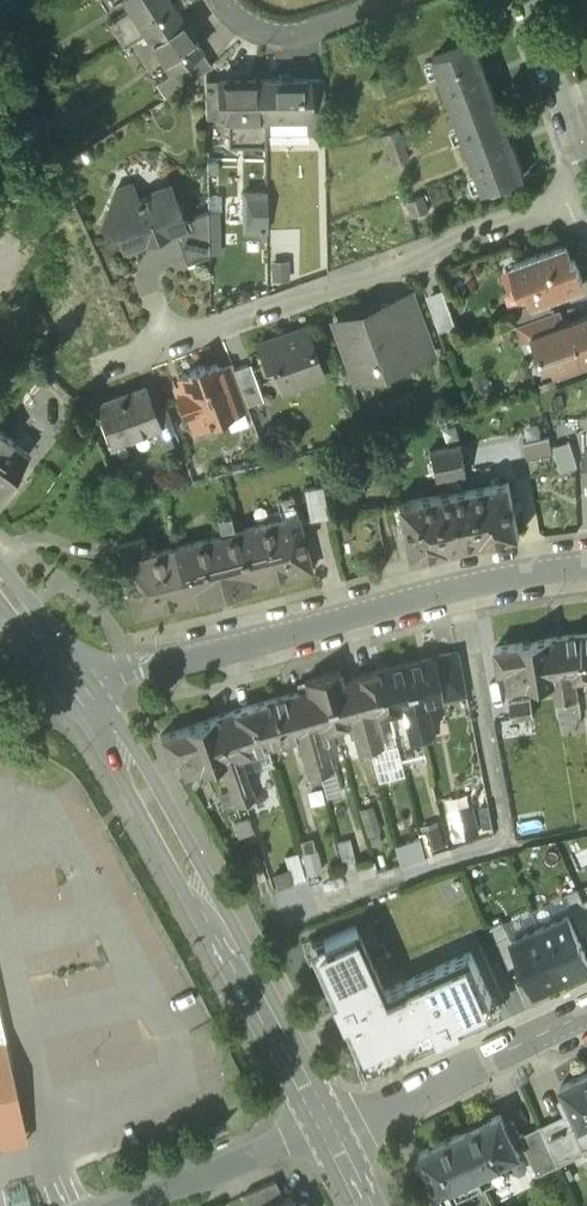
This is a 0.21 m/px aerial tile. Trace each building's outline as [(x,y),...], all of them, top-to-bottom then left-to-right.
[(132,11),(111,24),(125,47),(146,33),(177,14),(169,0),(125,0),(132,11)] [(177,14),(146,33),(168,69),(200,50),(177,14)] [(521,179),(472,45),(435,59),(483,192),(521,179)] [(88,70),(79,55),(66,64),(75,78),(88,70)] [(204,56),(176,73),(184,86),(212,68),(204,56)] [(88,70),(75,78),(82,90),(96,82),(88,70)] [(386,77),(372,83),(377,98),(392,93),(386,77)] [(307,81),(264,82),(265,119),(306,118),(308,118),(307,81)] [(306,118),(307,136),(325,135),(325,81),(307,81),(308,118),(306,118)] [(220,83),(220,85),(221,120),(228,120),(228,148),(266,147),(265,119),(264,82),(220,83)] [(220,85),(205,86),(206,120),(221,120),(220,85)] [(397,131),(382,137),(393,167),(408,161),(397,131)] [(169,187),(150,193),(151,197),(139,201),(116,192),(101,227),(118,235),(123,250),(148,241),(155,244),(161,241),(164,235),(184,228),(169,187)] [(266,192),(243,193),(244,235),(267,235),(266,192)] [(422,198),(407,204),(412,219),(427,213),(422,198)] [(193,231),(177,237),(187,266),(209,258),(208,215),(190,221),(193,231)] [(566,247),(513,266),(522,290),(527,288),(533,304),(584,285),(575,261),(571,262),(566,247)] [(272,263),(273,281),(289,281),(288,263),(272,263)] [(445,296),(429,301),(440,333),(456,328),(445,296)] [(388,308),(336,327),(354,378),(405,359),(404,358),(394,330),(396,329),(388,308)] [(554,312),(521,324),(525,337),(532,335),(559,325),(554,312)] [(532,335),(546,374),(586,359),(586,319),(586,317),(560,326),(559,325),(532,335)] [(396,329),(394,330),(404,358),(429,349),(419,321),(396,329)] [(320,377),(302,330),(257,347),(265,367),(271,365),(278,384),(292,379),(295,386),(320,377)] [(218,372),(215,366),(206,370),(202,367),(195,369),(189,372),(188,377),(178,381),(183,395),(177,398),(184,417),(186,416),(193,437),(227,424),(225,420),(234,416),(218,372)] [(247,366),(233,372),(246,407),(261,401),(247,366)] [(233,372),(231,367),(218,372),(234,416),(247,411),(246,407),(233,372)] [(144,389),(98,406),(113,447),(157,431),(158,431),(152,412),(144,389)] [(166,407),(152,412),(158,431),(157,431),(160,440),(176,434),(166,407)] [(29,456),(0,434),(0,493),(29,456)] [(549,437),(524,443),(527,457),(552,451),(549,437)] [(569,441),(554,446),(561,471),(577,466),(569,441)] [(460,445),(445,448),(450,476),(466,473),(460,445)] [(445,448),(429,451),(435,479),(450,476),(445,448)] [(509,481),(453,492),(462,544),(481,540),(481,542),(519,535),(509,481)] [(322,488),(306,491),(312,520),(328,517),(322,488)] [(453,492),(396,502),(406,556),(445,549),(444,547),(462,544),(453,492)] [(297,518),(236,533),(249,586),(311,571),(297,518)] [(236,533),(184,547),(197,600),(249,586),(236,533)] [(145,541),(117,547),(122,563),(149,556),(145,541)] [(149,556),(122,563),(136,616),(197,600),(184,547),(149,556)] [(583,633),(552,638),(559,680),(554,681),(557,699),(566,697),(578,695),(575,677),(585,676),(583,633)] [(552,638),(495,647),(499,670),(507,669),(510,687),(554,681),(559,680),(552,638)] [(458,652),(433,658),(442,699),(467,693),(458,652)] [(433,658),(404,664),(420,734),(432,731),(426,702),(442,699),(433,658)] [(404,664),(377,671),(388,711),(400,708),(402,718),(405,717),(410,736),(420,734),(404,664)] [(377,671),(351,677),(370,747),(383,743),(378,725),(382,724),(379,714),(388,711),(377,671)] [(351,677),(341,680),(339,672),(322,676),(336,726),(348,723),(351,733),(352,732),(357,750),(360,750),(370,747),(351,677)] [(322,676),(303,681),(305,690),(298,692),(316,759),(317,762),(320,773),(331,770),(323,741),(327,740),(324,729),(336,726),(322,676)] [(298,692),(249,704),(255,724),(259,723),(266,746),(297,737),(304,762),(316,759),(298,692)] [(566,697),(557,699),(560,718),(581,714),(579,702),(567,704),(566,697)] [(531,699),(511,702),(513,717),(533,714),(531,699)] [(249,704),(215,717),(229,757),(219,760),(220,762),(231,792),(250,786),(248,777),(240,754),(266,746),(259,723),(255,724),(249,704)] [(215,717),(161,737),(168,760),(178,756),(184,774),(220,762),(219,760),(229,757),(215,717)] [(432,731),(420,734),(422,741),(434,739),(432,731)] [(420,734),(410,736),(411,744),(422,741),(420,734)] [(383,743),(370,747),(372,755),(385,751),(383,743)] [(370,747),(360,750),(362,757),(372,755),(370,747)] [(39,753),(23,756),(26,768),(42,764),(39,753)] [(316,759),(304,762),(311,785),(322,782),(320,773),(317,762),(316,759)] [(250,786),(231,792),(235,804),(264,795),(257,775),(248,777),(250,786)] [(371,815),(363,818),(367,833),(375,831),(371,815)] [(471,824),(454,828),(457,840),(474,836),(471,824)] [(349,838),(337,841),(344,866),(356,863),(349,838)] [(314,852),(304,855),(311,876),(320,873),(314,852)] [(303,878),(295,853),(284,857),(291,881),(303,878)] [(259,857),(249,860),(256,881),(265,877),(259,857)] [(586,930),(586,909),(582,899),(577,887),(564,893),(582,932),(586,930)] [(540,925),(563,976),(586,965),(586,955),(568,912),(540,925)] [(509,965),(522,959),(512,938),(511,938),(503,920),(491,926),(509,965)] [(355,925),(307,947),(362,1068),(496,1007),(471,951),(384,989),(355,925)] [(563,976),(540,925),(512,938),(522,959),(535,989),(563,976)] [(2,1146),(1,1144),(7,1143),(2,1121),(13,1119),(20,1108),(0,1018),(0,1147),(2,1146)] [(561,1083),(567,1094),(559,1098),(566,1113),(574,1109),(580,1123),(586,1120),(586,1071),(561,1083)] [(580,1123),(574,1109),(566,1113),(542,1124),(559,1162),(584,1150),(584,1147),(573,1126),(580,1123)] [(501,1112),(459,1132),(484,1184),(510,1171),(504,1159),(520,1152),(513,1137),(521,1134),(514,1119),(506,1122),(501,1112)] [(584,1147),(586,1146),(586,1120),(580,1123),(573,1126),(584,1147)] [(542,1124),(521,1134),(538,1172),(559,1162),(542,1124)] [(459,1132),(418,1151),(423,1162),(415,1166),(422,1181),(430,1177),(437,1191),(453,1184),(458,1196),(484,1184),(459,1132)] [(249,1191),(255,1205),(265,1205),(291,1195),(283,1175),(249,1191)] [(410,1203),(406,1205),(435,1205),(430,1194),(431,1194),(430,1193),(429,1194),(410,1203)] [(265,1205),(296,1205),(291,1195),(265,1205)]
